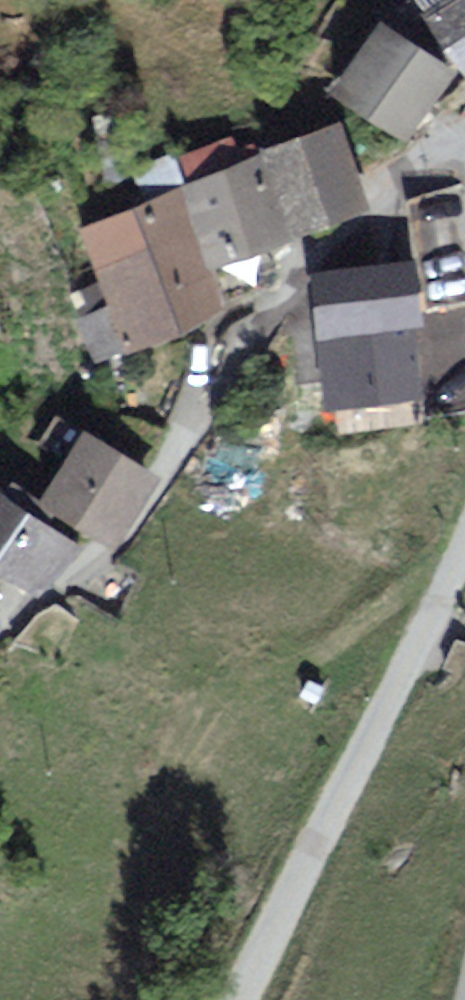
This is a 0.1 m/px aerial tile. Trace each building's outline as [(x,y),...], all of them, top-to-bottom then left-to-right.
[(425,14),(464,78),(464,77),(464,0),(448,0),(425,14)] [(377,28),(335,94),(406,140),(448,73),(377,28)] [(366,208),(337,128),(263,154),(292,234),(366,208)] [(283,240),(255,162),(184,188),(213,266),(283,240)] [(210,310),(218,307),(175,197),(90,230),(112,286),(78,299),(100,354),(107,350),(210,310)] [(312,279),(319,330),(328,328),(399,319),(394,283),(372,287),(370,271),(312,279)] [(407,378),(399,319),(328,328),(336,387),(407,378)] [(155,479),(82,435),(44,505),(110,540),(155,479)] [(0,495),(0,576),(30,597),(78,551),(0,495)] [(134,580),(115,568),(80,593),(115,615),(134,580)] [(58,658),(75,620),(58,606),(41,613),(16,642),(58,658)] [(455,639),(443,670),(462,677),(464,668),(464,642),(455,639)]
